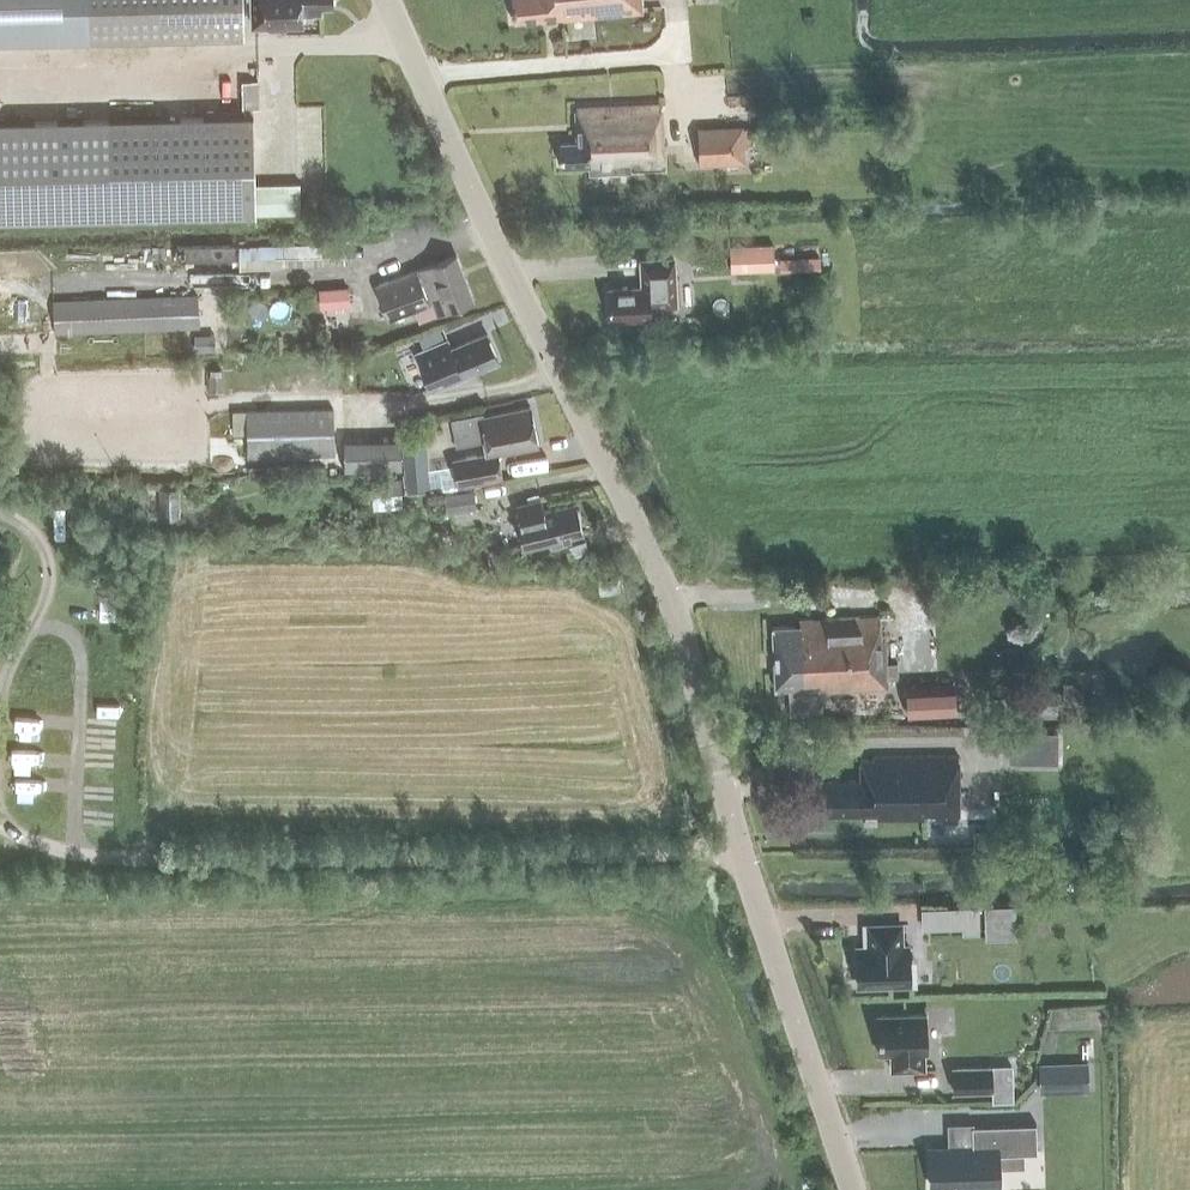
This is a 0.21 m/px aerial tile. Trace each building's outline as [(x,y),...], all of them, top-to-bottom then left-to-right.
[(243,36),(243,0),(0,0),(0,41),(243,36)] [(251,27),(301,26),(300,15),(319,14),(319,8),(331,8),(330,0),(251,0),(251,27)] [(513,21),(562,17),(562,19),(642,11),(641,0),(511,0),(513,21)] [(258,80),(243,81),(244,109),(258,108),(258,80)] [(662,164),(659,107),(575,111),(577,140),(563,141),(564,165),(590,164),(590,168),(662,164)] [(257,213),(254,115),(121,120),(0,124),(0,222),(257,213)] [(743,125),(697,127),(699,165),(746,163),(745,144),(752,144),(751,127),(743,128),(743,125)] [(774,243),(729,245),(730,271),(775,269),(774,243)] [(327,267),(327,248),(243,250),(244,269),(327,267)] [(820,268),(820,255),(779,257),(780,270),(820,268)] [(419,323),(471,302),(453,258),(379,288),(392,320),(414,311),(419,323)] [(609,290),(610,322),(652,320),(651,308),(677,306),(675,260),(642,262),(643,288),(609,290)] [(349,306),(347,286),(318,289),(320,308),(349,306)] [(198,300),(52,305),(53,334),(199,329),(198,300)] [(446,342),(415,355),(431,392),(462,379),(461,377),(497,362),(486,335),(450,351),(446,342)] [(208,391),(222,391),(222,375),(220,375),(220,370),(210,370),(210,375),(208,375),(208,391)] [(456,446),(484,441),(486,454),(490,453),(492,455),(537,446),(530,408),(483,417),(482,414),(451,420),(456,446)] [(333,410),(245,413),(246,436),(246,458),(335,455),(333,410)] [(246,436),(245,413),(232,413),(233,436),(246,436)] [(431,487),(427,438),(401,440),(405,489),(431,487)] [(492,455),(490,453),(486,454),(452,460),(456,485),(501,477),(498,459),(492,455)] [(401,494),(400,478),(370,479),(371,495),(401,494)] [(159,488),(160,517),(180,517),(179,488),(159,488)] [(474,489),(444,493),(447,512),(476,508),(474,489)] [(566,538),(584,534),(576,501),(543,510),(540,498),(516,504),(519,515),(515,516),(523,549),(550,542),(551,547),(567,543),(566,538)] [(1065,571),(1058,564),(1048,565),(1044,575),(1050,583),(1061,582),(1065,571)] [(773,689),(788,688),(789,715),(822,713),(821,693),(885,691),(884,643),(879,644),(878,620),(800,622),(801,628),(771,628),(773,689)] [(898,663),(885,663),(885,678),(898,677),(898,663)] [(907,686),(909,715),(936,714),(955,713),(956,713),(955,683),(907,686)] [(1055,693),(1017,692),(1017,716),(1055,716),(1055,693)] [(987,715),(1005,715),(1005,698),(986,699),(987,715)] [(1057,749),(1057,733),(1039,733),(1039,749),(1057,749)] [(821,779),(821,815),(862,814),(862,821),(924,821),(924,816),(946,815),(946,821),(958,821),(958,756),(873,757),(873,761),(859,761),(859,778),(821,779)] [(901,946),(901,925),(868,926),(869,947),(856,948),(858,986),(891,985),(891,978),(910,978),(909,946),(901,946)] [(924,1053),(927,1052),(925,1014),(877,1016),(878,1054),(891,1054),(891,1070),(925,1069),(924,1053)] [(1069,1063),(1039,1064),(1040,1088),(1040,1094),(1058,1093),(1057,1064),(1069,1064),(1070,1092),(1088,1092),(1088,1086),(1087,1063),(1069,1063)] [(953,1068),(954,1092),(992,1090),(991,1066),(953,1068)] [(931,1187),(956,1187),(956,1189),(999,1189),(998,1154),(1037,1153),(1036,1124),(971,1126),(972,1147),(930,1148),(931,1187)]
